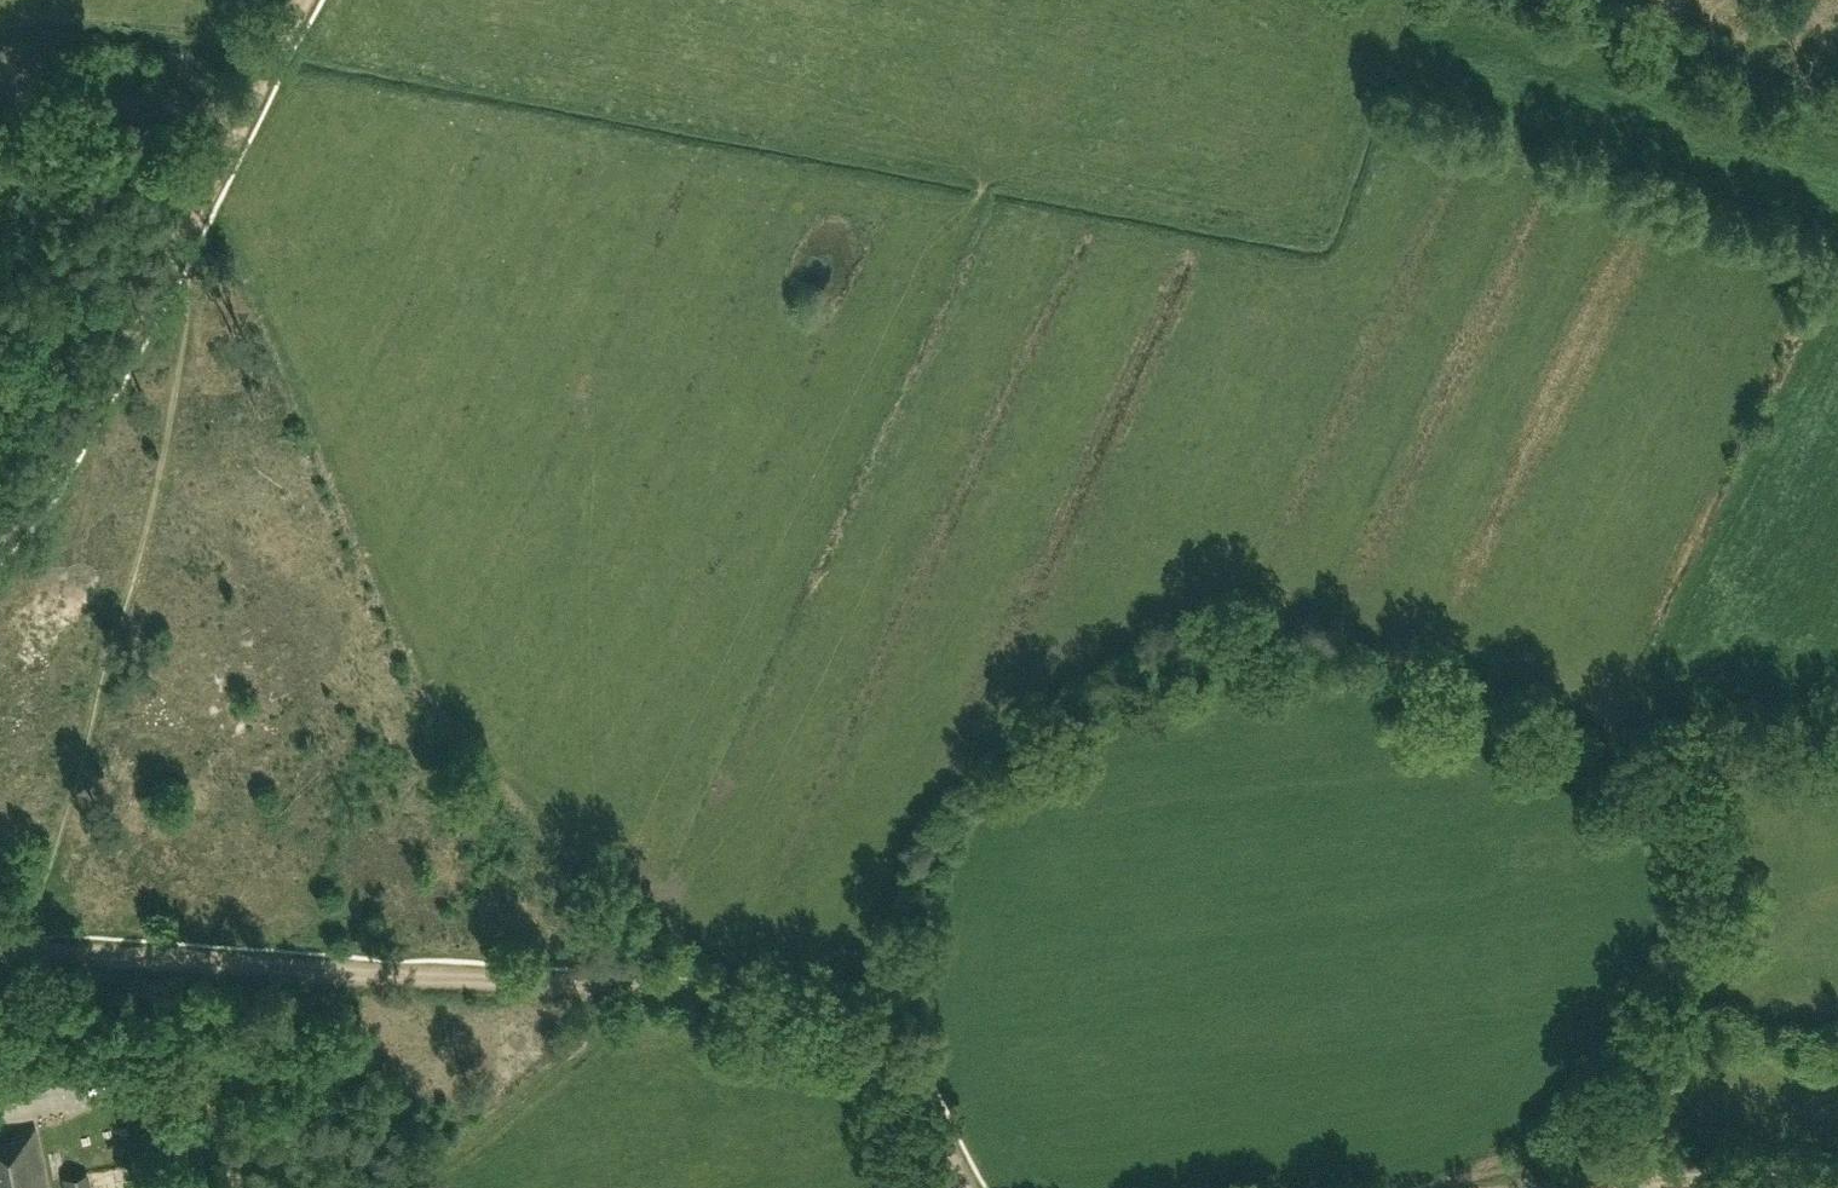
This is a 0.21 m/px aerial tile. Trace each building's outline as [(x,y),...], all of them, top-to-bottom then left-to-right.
[(0,1139),(0,1187),(43,1187),(33,1133),(0,1139)] [(61,1180),(62,1187),(90,1187),(87,1174),(61,1180)]
